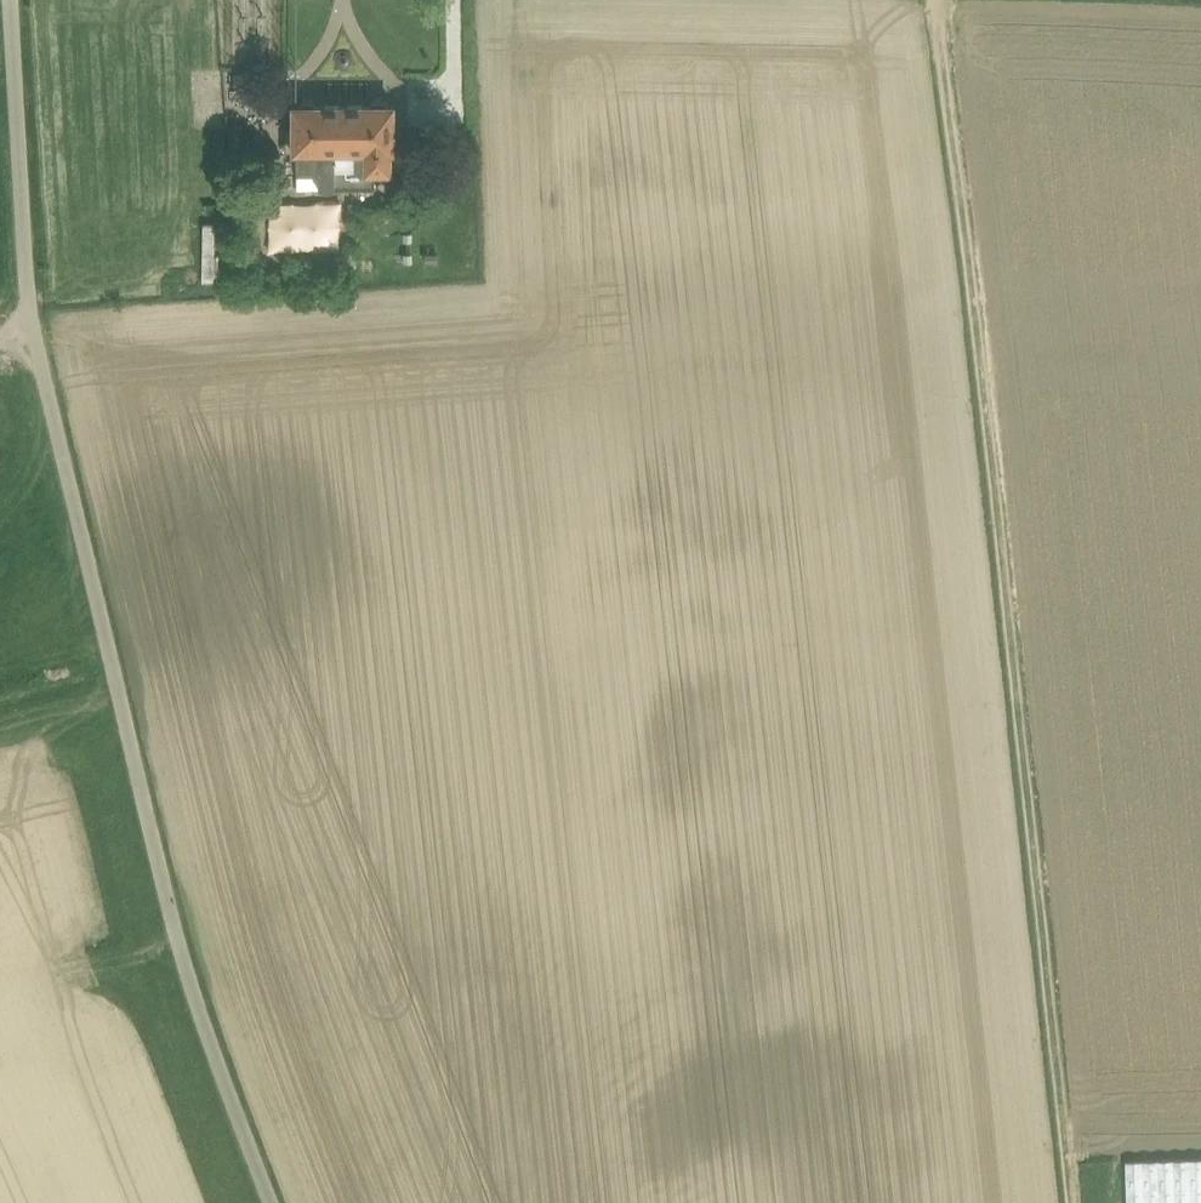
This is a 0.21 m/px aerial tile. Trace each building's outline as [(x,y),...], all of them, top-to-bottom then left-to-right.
[(231,75),(229,114),(269,116),(271,77),(231,75)] [(365,173),(374,173),(390,173),(390,151),(397,151),(397,130),(394,130),(395,105),(390,105),(390,104),(386,99),(376,99),(372,104),(372,105),(345,105),(345,152),(352,152),(352,171),(365,171),(365,173)] [(295,105),(295,129),(291,129),(291,152),(297,152),(297,171),(318,171),(318,187),(336,187),(336,152),(345,152),(345,105),(318,105),(318,104),(314,100),(304,100),(301,103),(300,104),(300,105),(295,105)] [(369,174),(368,193),(393,193),(393,175),(369,174)] [(272,253),(345,251),(343,199),(270,201),(272,253)] [(202,221),(201,278),(218,278),(219,221),(202,221)]
